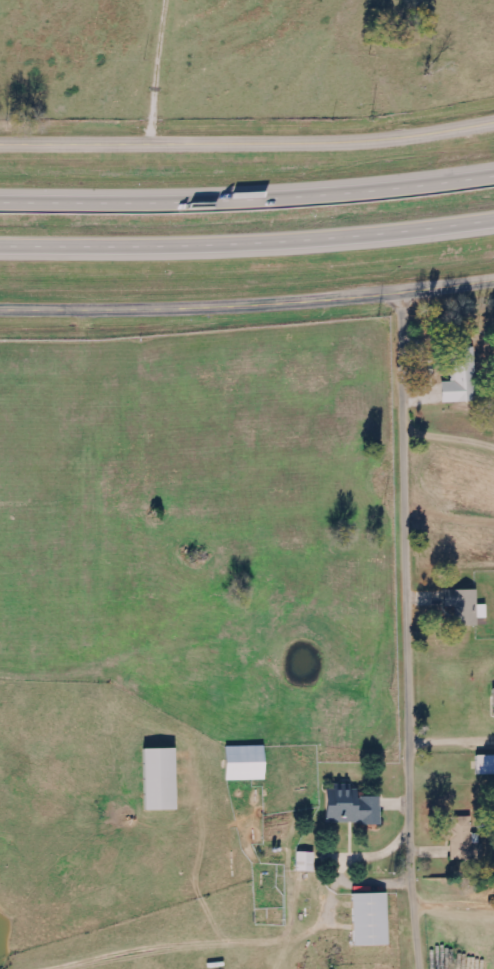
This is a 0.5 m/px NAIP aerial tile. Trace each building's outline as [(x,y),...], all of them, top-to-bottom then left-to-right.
[(444,403),(478,401),(475,348),(464,348),(465,363),(456,363),(456,382),(443,382),(444,403)] [(478,590),(450,591),(451,607),(457,607),(458,627),(479,626),(479,619),(487,618),(487,605),(478,606),(478,590)] [(266,780),(266,746),(227,747),(228,781),(266,780)] [(146,811),(178,810),(177,749),(145,750),(146,811)] [(477,756),(478,776),(493,775),(493,756),(477,756)] [(382,798),(360,797),(361,792),(329,791),(328,823),(381,825),(382,798)] [(452,860),(474,860),(474,844),(480,844),(480,834),(473,834),(472,817),(452,817),(452,860)] [(315,853),(298,853),(297,872),(315,872),(315,853)] [(390,946),(388,893),(354,895),(356,947),(390,946)]
